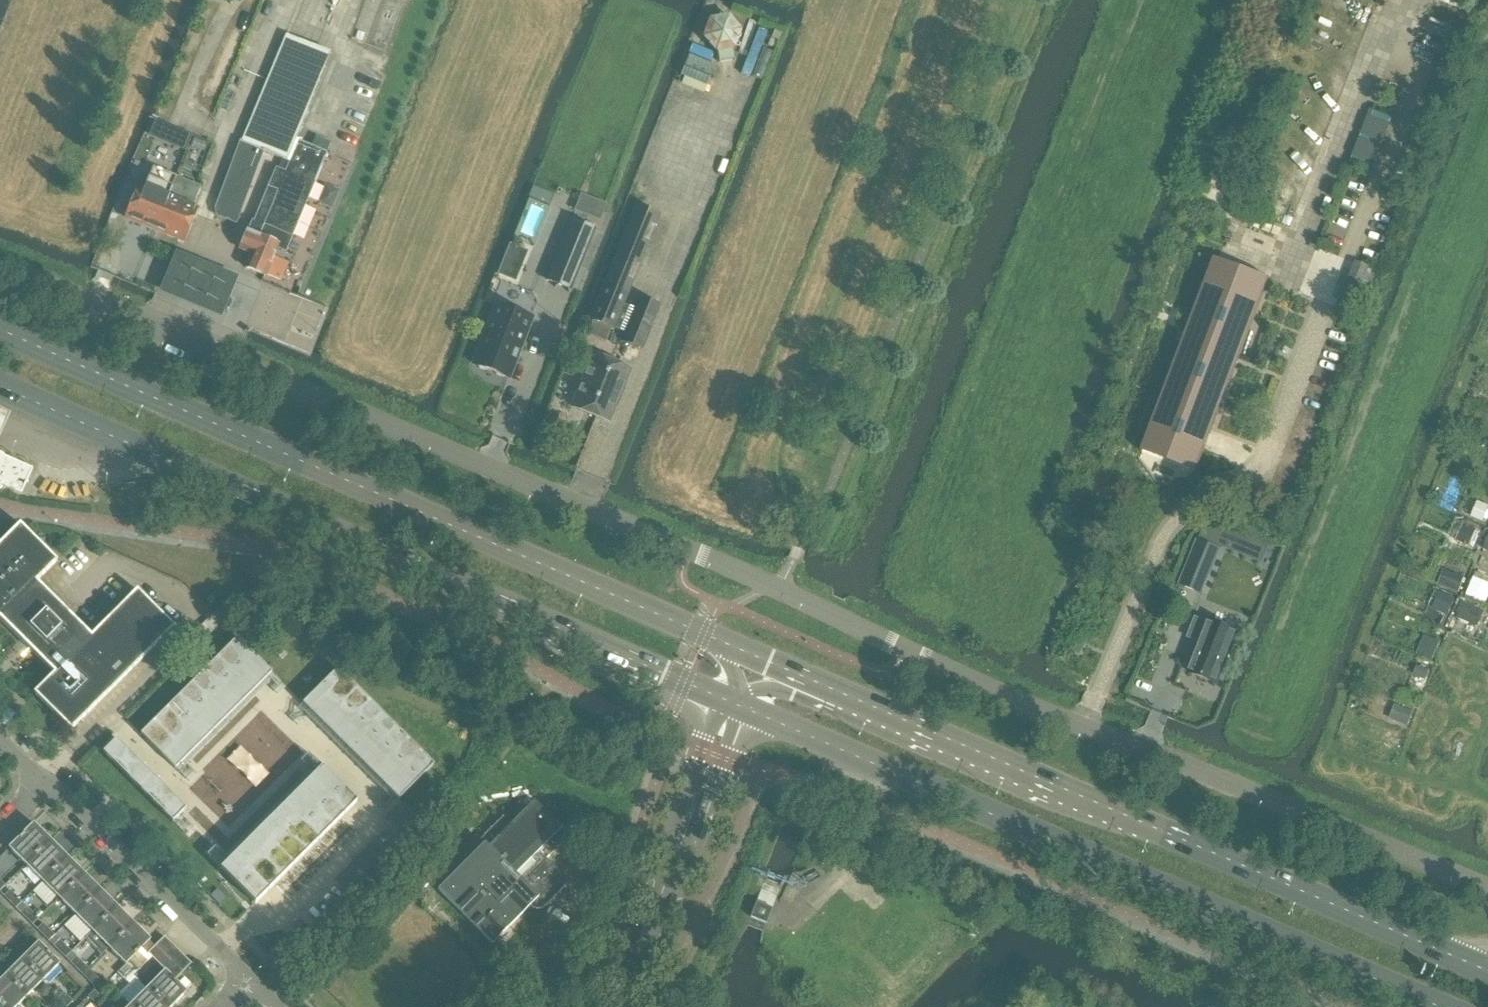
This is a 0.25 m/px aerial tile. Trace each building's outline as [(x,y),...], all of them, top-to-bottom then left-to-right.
[(718,52),(720,64),(734,61),(732,49),(734,49),(740,31),(728,17),(710,20),(704,38),(716,52),(718,52)] [(215,209),(224,213),(239,218),(264,152),(264,151),(263,150),(272,131),(273,131),(303,59),(308,45),(310,46),(310,44),(286,35),(241,141),(240,141),(215,209)] [(685,68),(711,78),(716,67),(689,56),(685,68)] [(246,268),(265,276),(277,246),(286,250),(327,153),(297,140),(284,172),(275,168),(253,222),(255,223),(251,233),(247,232),(239,249),(252,254),(246,268)] [(125,218),(155,230),(176,177),(153,167),(145,187),(139,185),(125,218)] [(176,177),(155,230),(183,242),(197,208),(192,206),(200,187),(176,177)] [(581,194),(577,206),(600,215),(605,203),(581,194)] [(619,245),(590,320),(612,329),(659,214),(637,205),(619,245)] [(547,280),(570,289),(594,229),(570,220),(547,280)] [(208,267),(175,253),(159,294),(192,307),(223,320),(238,279),(208,267)] [(1196,469),(1267,282),(1214,262),(1143,449),(1196,469)] [(641,349),(659,305),(640,297),(622,342),(641,349)] [(508,378),(516,358),(531,318),(496,305),(473,364),(477,366),(479,368),(482,369),(486,370),(487,370),(494,372),(496,374),(502,377),(504,376),(508,378)] [(572,407),(589,414),(610,362),(593,355),(572,407)] [(610,362),(589,414),(608,422),(629,370),(610,362)] [(0,411),(0,437),(10,415),(0,411)] [(11,459),(1,455),(0,454),(0,485),(1,483),(21,493),(32,469),(11,459)] [(1472,516),(1483,521),(1484,519),(1487,508),(1487,507),(1478,503),(1472,516)] [(34,694),(71,730),(174,627),(137,590),(91,636),(36,581),(57,561),(20,524),(0,543),(0,619),(54,673),(34,693),(34,694)] [(1454,538),(1468,545),(1475,530),(1460,524),(1454,538)] [(1198,539),(1179,585),(1180,585),(1202,594),(1221,549),(1198,539)] [(1443,570),(1437,585),(1456,592),(1462,577),(1443,570)] [(1482,602),(1487,586),(1487,582),(1473,576),(1465,596),(1482,602)] [(1180,595),(1172,592),(1167,603),(1175,606),(1180,595)] [(1454,600),(1442,594),(1435,610),(1447,615),(1454,600)] [(1460,618),(1477,626),(1483,612),(1466,604),(1460,618)] [(1189,673),(1216,683),(1229,650),(1228,649),(1233,636),(1220,631),(1215,644),(1202,639),(1189,673)] [(1419,653),(1432,659),(1439,641),(1426,636),(1419,653)] [(235,637),(139,733),(174,767),(269,672),(235,637)] [(1416,676),(1425,679),(1428,671),(1420,667),(1416,676)] [(338,672),(304,706),(399,802),(434,767),(338,672)] [(1394,720),(1407,725),(1412,712),(1399,707),(1394,720)] [(118,740),(105,753),(174,822),(187,809),(118,740)] [(323,768),(222,870),(257,904),(358,803),(323,768)] [(553,851),(558,846),(568,836),(561,829),(533,801),(526,809),(526,808),(525,809),(518,816),(517,816),(518,817),(511,824),(510,824),(503,817),(464,855),(468,859),(438,889),(492,944),(530,905),(533,909),(542,909),(549,901),(550,894),(557,894),(565,886),(565,877),(546,858),(545,859),(538,852),(539,852),(539,851),(546,844),(546,845),(546,844),(553,851)] [(8,848),(25,865),(50,840),(33,823),(8,848)] [(25,865),(42,882),(67,857),(50,840),(25,865)] [(42,882),(59,898),(83,873),(67,857),(42,882)] [(59,898),(75,915),(100,890),(83,873),(59,898)] [(10,890),(5,896),(4,897),(15,908),(21,902),(10,890)] [(75,915),(92,931),(116,906),(100,890),(75,915)] [(756,903),(750,918),(766,924),(772,909),(756,903)] [(92,931),(108,948),(133,923),(116,906),(92,931)] [(20,913),(32,925),(38,919),(26,907),(20,913)] [(133,923),(108,948),(125,965),(129,961),(150,940),(133,923)] [(37,930),(49,941),(55,935),(43,924),(37,930)] [(148,953),(156,962),(173,945),(164,937),(148,953)] [(59,940),(53,946),(65,958),(71,952),(59,940)] [(38,942),(20,961),(41,982),(60,964),(38,942)] [(156,962),(165,970),(181,954),(173,945),(156,962)] [(181,954),(165,970),(175,980),(191,963),(181,954)] [(70,963),(82,974),(88,968),(76,957),(70,963)] [(20,961),(3,977),(24,999),(41,982),(20,961)] [(129,961),(125,965),(124,967),(132,975),(138,969),(129,961)] [(132,975),(124,967),(118,973),(126,981),(132,975)] [(88,968),(82,974),(93,986),(99,980),(88,968)] [(146,989),(165,1006),(171,1006),(186,992),(174,980),(175,980),(165,970),(146,989)] [(0,980),(0,1006),(16,1006),(24,999),(3,977),(0,980)] [(65,1006),(67,1006),(72,1002),(58,988),(52,994),(65,1006)] [(130,1005),(131,1006),(165,1006),(146,989),(130,1005)] [(94,991),(88,997),(97,1006),(103,999),(94,991)]
